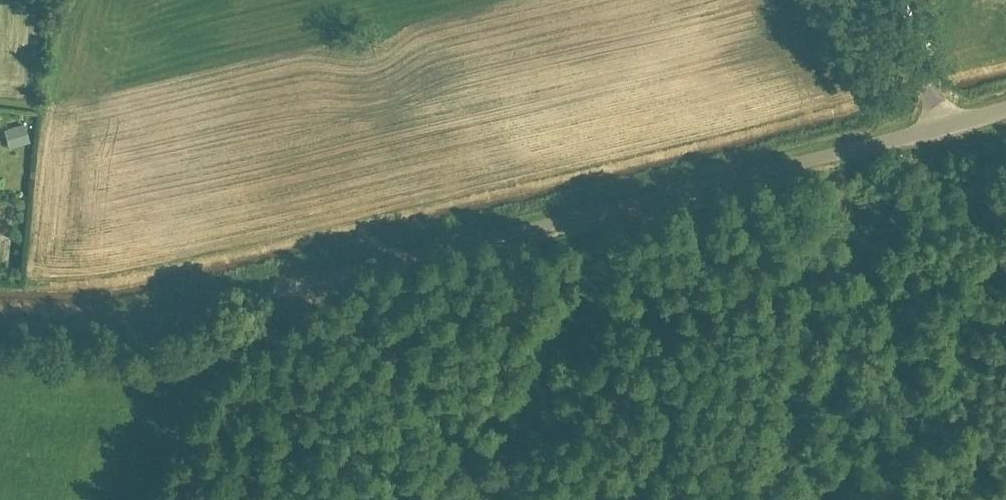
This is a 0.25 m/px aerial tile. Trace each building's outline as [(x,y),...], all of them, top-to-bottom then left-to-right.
[(12,124),(14,143),(36,140),(34,121),(12,124)]
